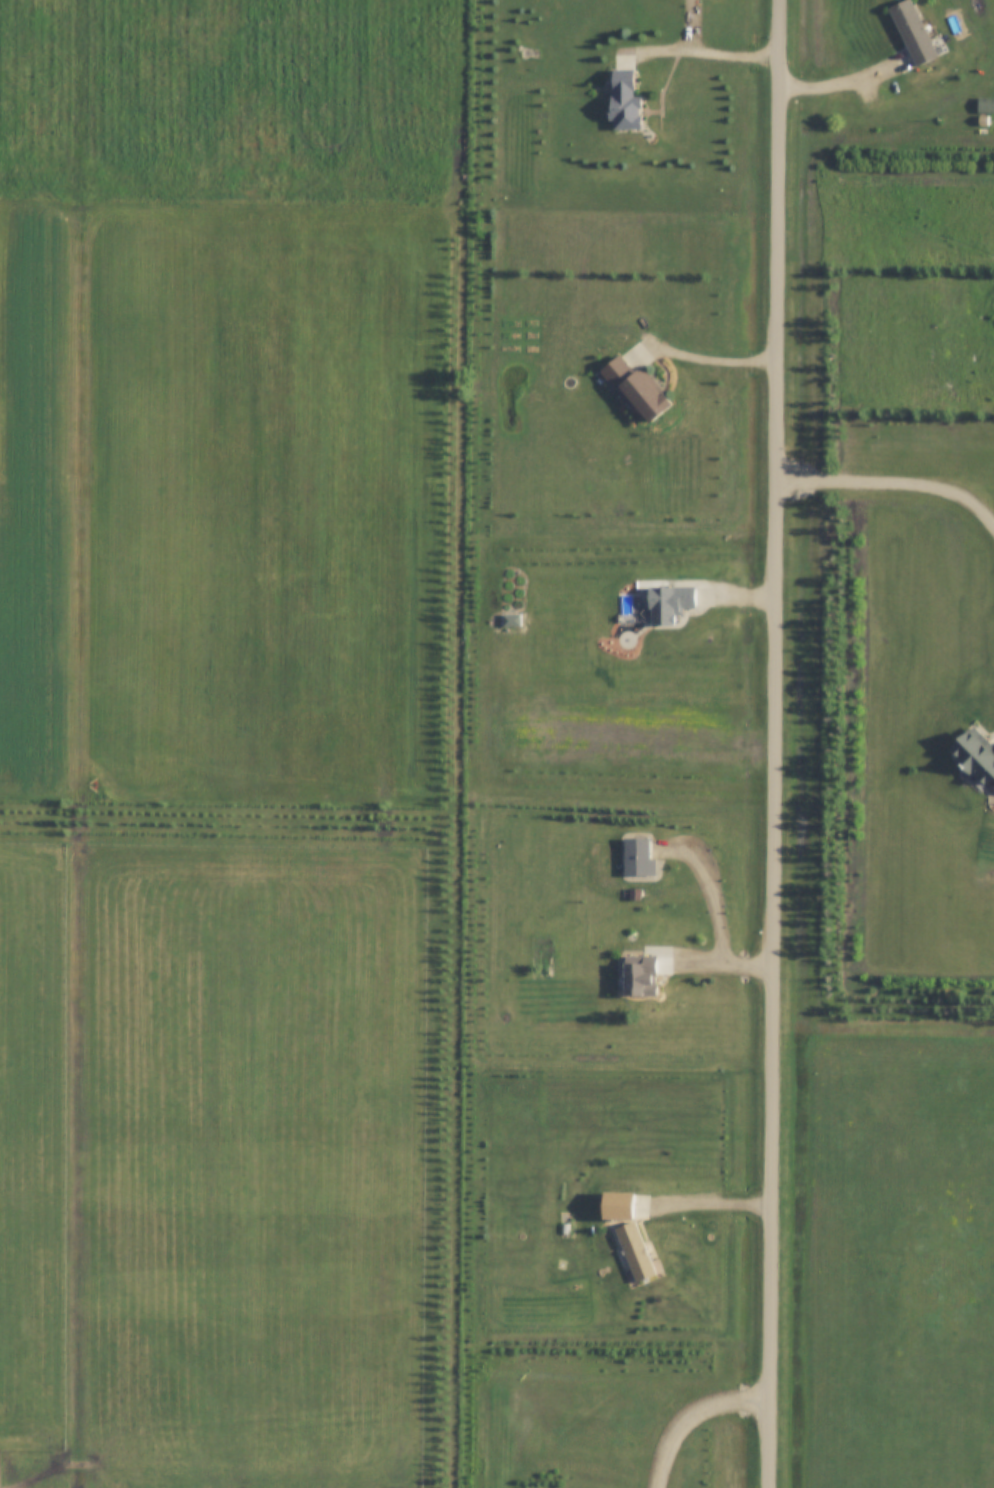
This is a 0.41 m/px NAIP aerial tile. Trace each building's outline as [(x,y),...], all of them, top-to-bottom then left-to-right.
[(890,9),(909,0),(911,0),(939,57),(918,67),(890,9)] [(614,70),(636,70),(636,92),(634,92),(634,97),(643,97),(643,110),(641,110),(641,116),(643,116),(643,130),(616,130),(616,120),(611,120),(611,107),(613,107),(613,96),(614,96),(614,70)] [(925,100),(934,98),(936,107),(927,109),(925,100)] [(639,370),(661,396),(665,393),(674,404),(651,423),(628,394),(624,397),(602,371),(622,355),(636,372),(639,370)] [(683,607),(683,614),(674,614),(674,624),(654,624),(654,607),(651,607),(651,586),(696,587),(696,607),(683,607)] [(973,724),(993,745),(993,780),(988,786),(950,748),(973,724)] [(626,838),(650,838),(650,859),(656,859),(656,875),(625,875),(626,838)] [(627,963),(657,963),(657,996),(627,996),(627,963)] [(616,1229),(636,1221),(658,1274),(638,1282),(616,1229)] [(562,1223),(570,1223),(570,1237),(562,1237),(562,1223)]
